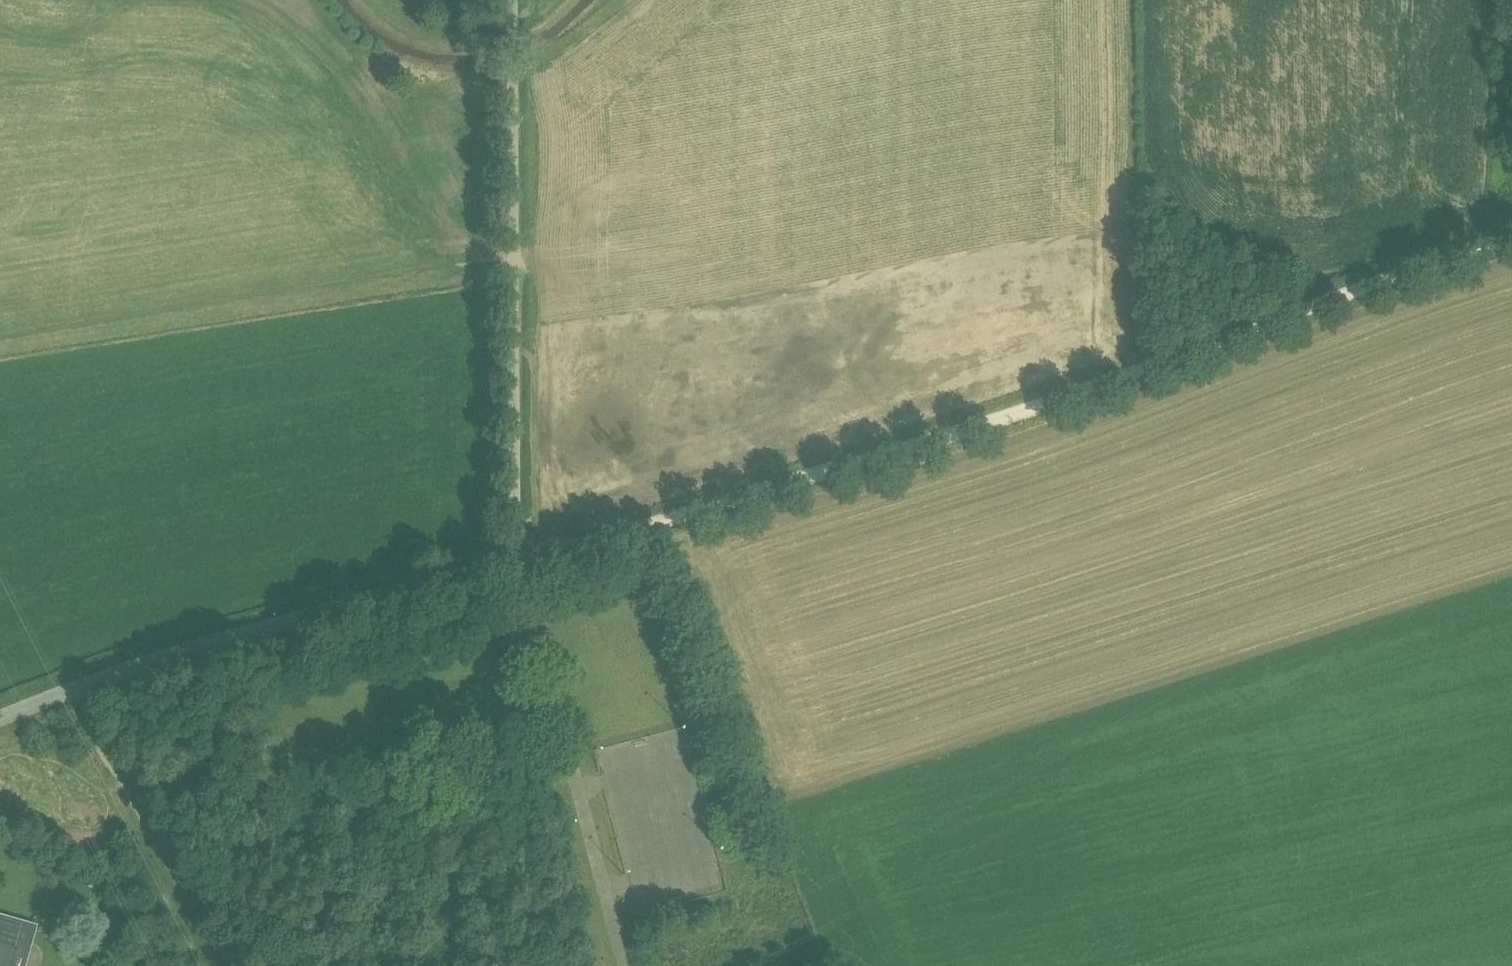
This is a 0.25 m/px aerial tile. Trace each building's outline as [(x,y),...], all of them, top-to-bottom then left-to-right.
[(38,923),(0,912),(0,965),(26,965),(38,923)]
